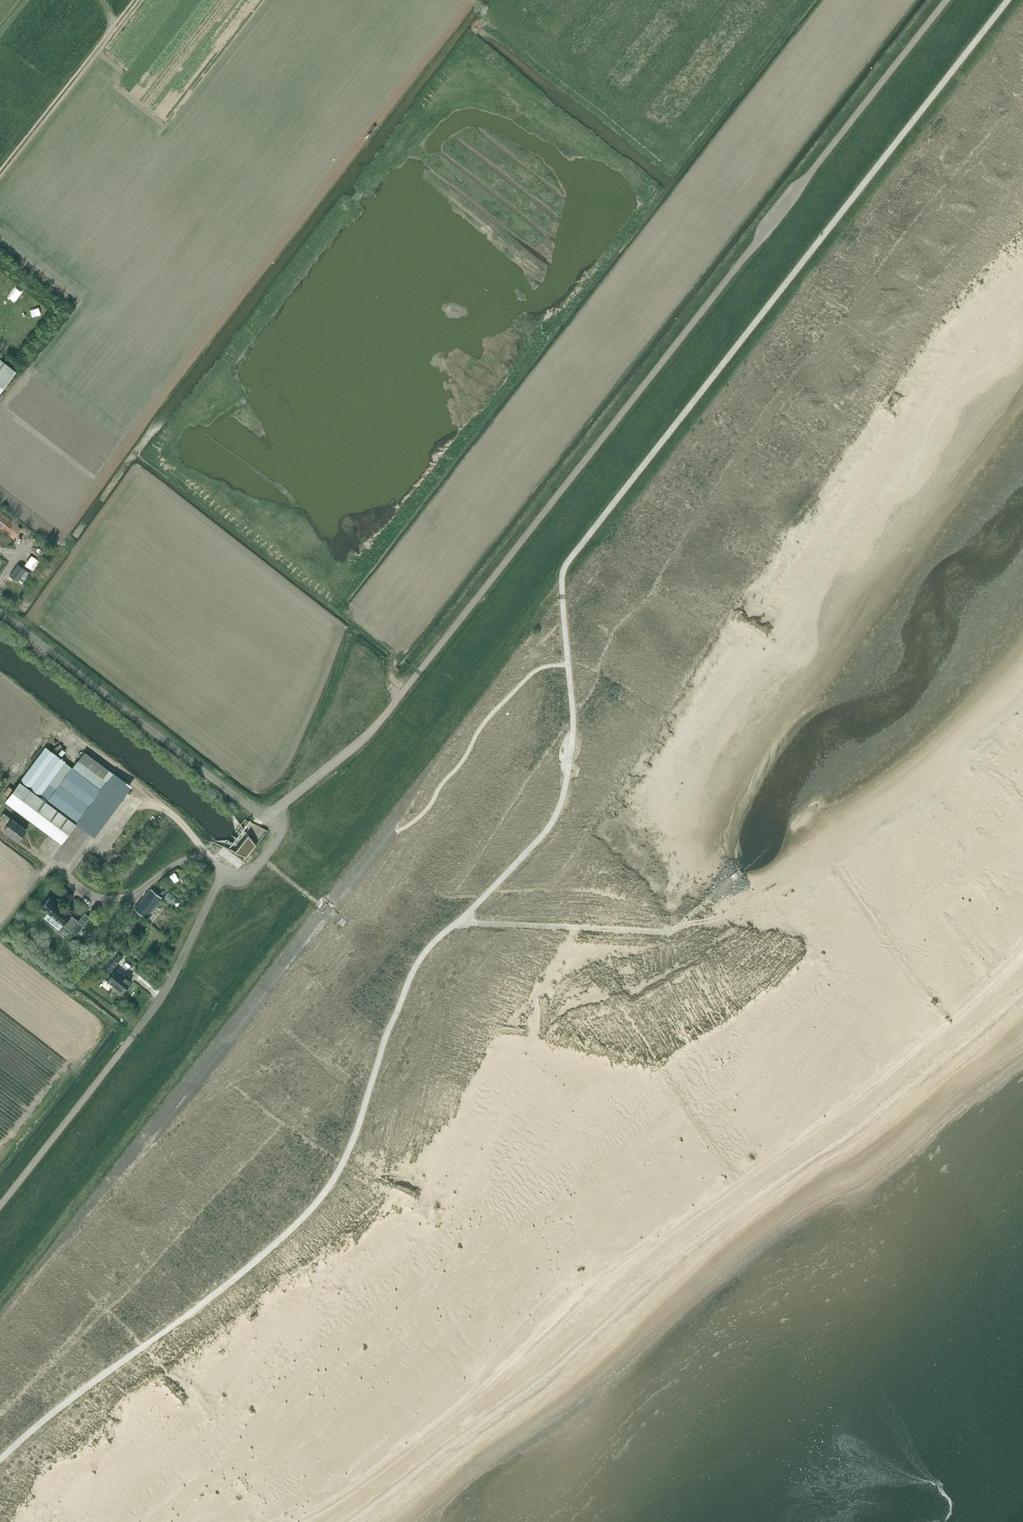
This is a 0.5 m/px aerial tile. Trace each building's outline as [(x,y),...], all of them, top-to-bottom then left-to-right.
[(0,358),(0,393),(17,371),(0,358)] [(7,534),(14,524),(0,513),(0,528),(7,534)] [(18,564),(10,577),(18,582),(26,569),(18,564)] [(19,719),(24,716),(19,709),(15,711),(19,719)] [(323,730),(330,732),(337,713),(331,710),(323,730)] [(32,711),(28,717),(41,726),(45,720),(32,711)] [(26,722),(24,726),(33,731),(36,726),(26,722)] [(16,727),(15,731),(23,735),(25,730),(16,727)] [(46,747),(6,801),(61,844),(101,790),(114,773),(85,751),(78,760),(77,759),(75,762),(76,763),(72,768),(65,763),(66,762),(46,747)] [(4,813),(0,818),(9,825),(5,830),(19,841),(27,831),(4,813)] [(236,851),(235,852),(240,854),(242,855),(247,857),(256,845),(253,840),(249,834),(248,835),(236,851)] [(135,908),(146,917),(162,898),(151,889),(135,908)] [(175,892),(169,896),(175,906),(181,902),(175,892)] [(43,907),(42,908),(49,913),(45,918),(60,929),(63,924),(77,935),(84,925),(72,916),(73,915),(50,898),(47,902),(45,902),(43,905),(43,907)] [(116,950),(108,961),(114,966),(123,955),(118,952),(116,950)] [(108,961),(104,965),(114,973),(108,981),(122,992),(132,980),(118,969),(114,966),(108,961)] [(125,965),(132,972),(136,967),(129,961),(125,965)]
